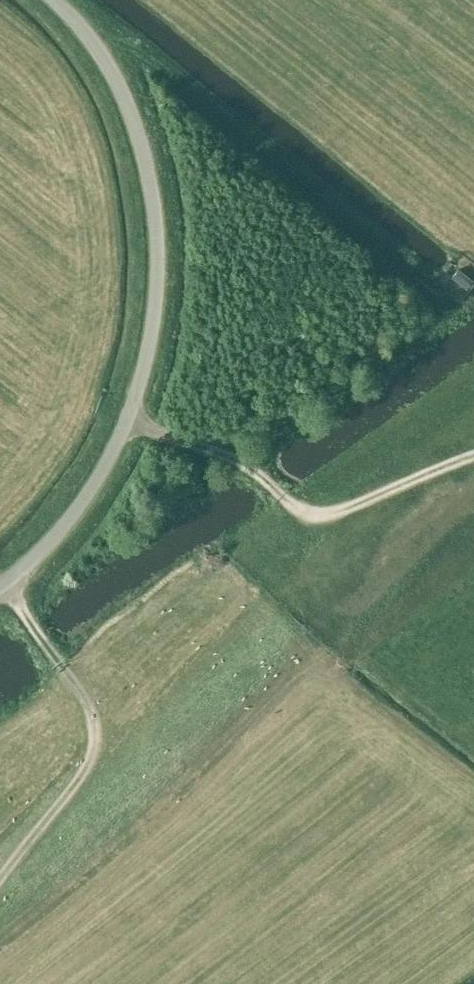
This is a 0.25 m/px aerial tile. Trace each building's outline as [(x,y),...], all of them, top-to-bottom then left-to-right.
[(458,269),(452,277),(466,287),(471,280),(458,269)]
